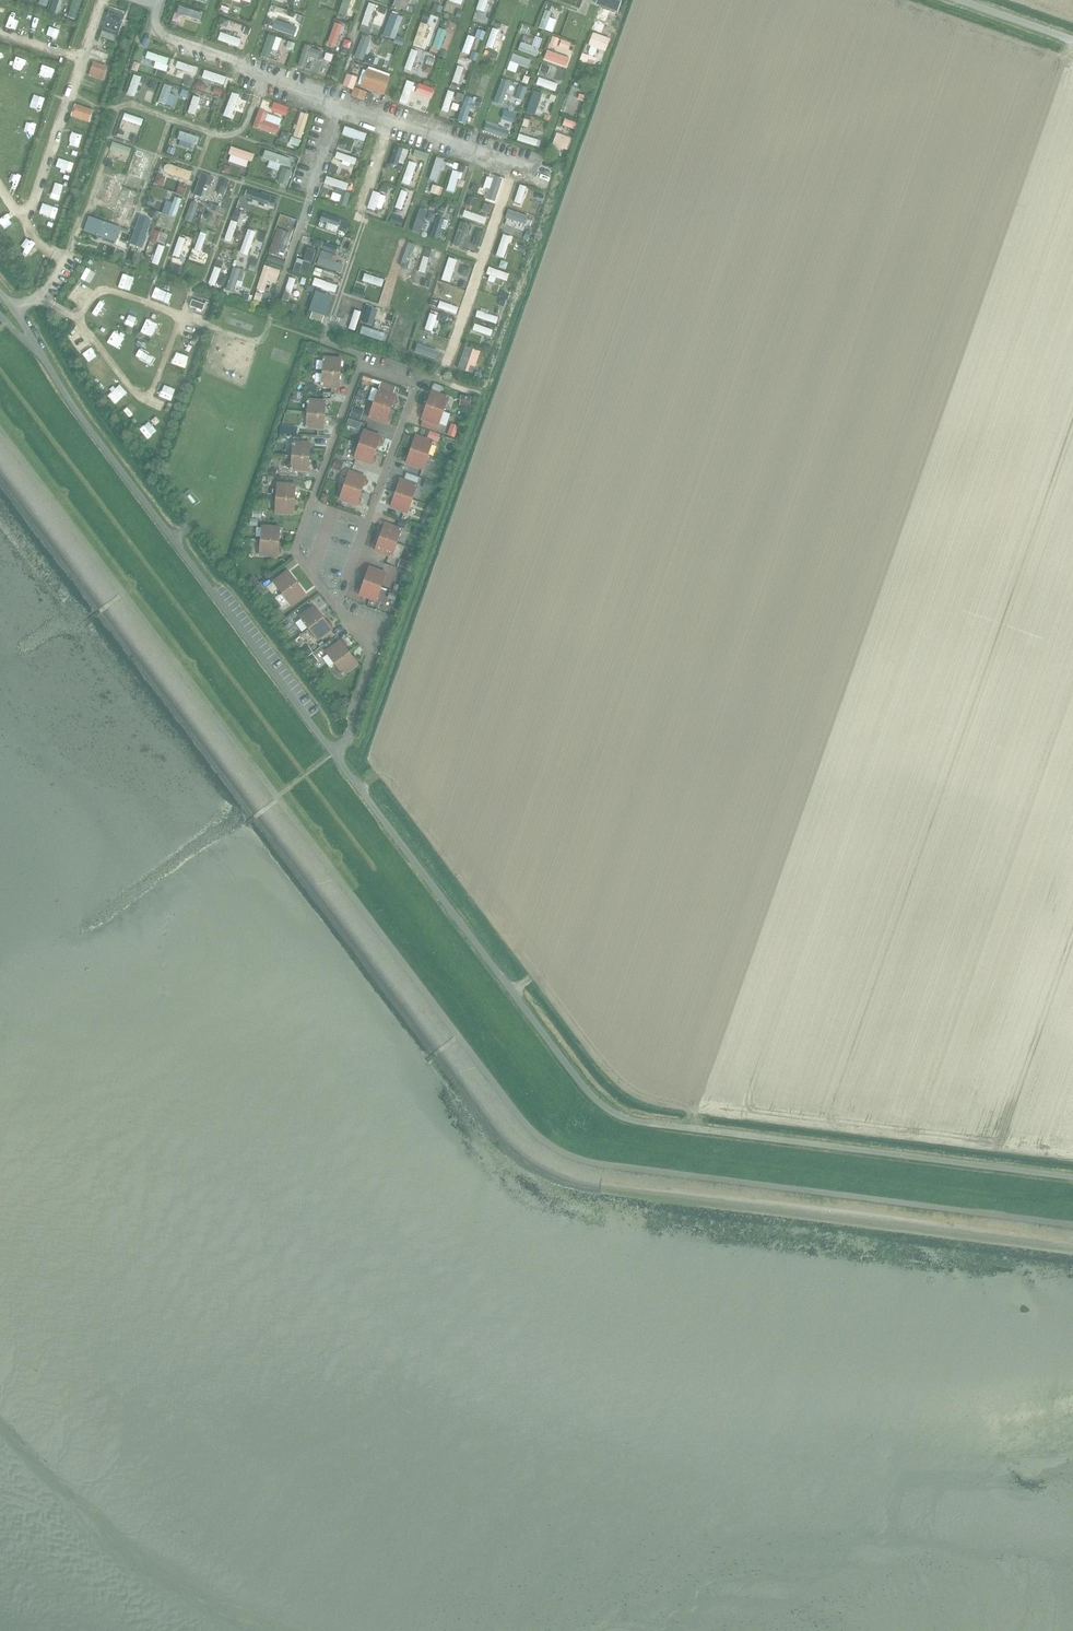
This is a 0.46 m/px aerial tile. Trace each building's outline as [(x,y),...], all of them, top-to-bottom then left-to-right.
[(76,12),(80,0),(73,0),(69,10),(76,12)] [(230,9),(233,2),(228,0),(224,0),(222,5),(230,9)] [(343,8),(353,10),(354,0),(344,0),(343,8)] [(364,19),(371,21),(372,15),(378,17),(383,0),(369,0),(364,19)] [(622,0),(601,0),(599,6),(618,13),(622,0)] [(202,13),(203,6),(192,4),(191,12),(202,13)] [(397,17),(400,7),(392,4),(383,28),(397,33),(402,19),(397,17)] [(426,5),(424,11),(429,13),(428,17),(422,15),(414,37),(427,42),(439,10),(426,5)] [(295,27),(298,20),(290,17),(291,13),(278,9),(275,21),(295,27)] [(317,9),(311,28),(321,31),(326,17),(323,16),(325,11),(317,9)] [(125,16),(109,10),(103,27),(119,32),(125,16)] [(232,14),(230,20),(243,24),(244,18),(232,14)] [(330,38),(339,41),(347,20),(338,16),(330,38)] [(434,40),(442,44),(449,25),(441,22),(434,40)] [(223,26),(220,34),(243,42),(248,26),(241,24),(239,31),(223,26)] [(610,47),(615,31),(596,25),(591,40),(610,47)] [(285,55),(292,35),(270,28),(263,49),(269,51),(272,43),(281,45),(279,53),(285,55)] [(363,29),(357,54),(366,56),(370,39),(375,40),(377,32),(363,29)] [(521,44),(538,48),(540,43),(543,43),(545,32),(538,30),(535,40),(531,39),(533,31),(525,29),(521,44)] [(555,30),(552,38),(560,41),(563,33),(555,30)] [(563,33),(561,41),(572,44),(574,36),(563,33)] [(481,45),(483,40),(472,36),(470,42),(481,45)] [(306,38),(299,59),(309,62),(312,52),(322,55),(325,44),(306,38)] [(427,44),(412,40),(406,62),(421,66),(427,44)] [(571,60),(573,51),(549,45),(547,55),(571,60)] [(325,53),(334,55),(336,49),(328,46),(325,53)] [(158,55),(157,63),(170,65),(172,50),(151,47),(150,54),(158,55)] [(453,75),(464,79),(473,53),(462,49),(453,75)] [(180,55),(178,62),(195,68),(197,60),(180,55)] [(88,76),(105,82),(109,68),(93,62),(88,76)] [(227,80),(229,72),(207,64),(205,72),(227,80)] [(365,82),(389,87),(392,69),(368,64),(365,82)] [(478,85),(485,67),(477,64),(470,82),(478,85)] [(349,66),(344,80),(355,84),(360,71),(349,66)] [(138,91),(145,71),(136,68),(129,88),(138,91)] [(186,77),(191,80),(195,72),(189,69),(186,77)] [(503,93),(511,73),(504,70),(496,90),(503,93)] [(173,99),(177,89),(172,86),(175,81),(167,77),(160,93),(173,99)] [(197,77),(196,82),(207,85),(208,79),(197,77)] [(419,77),(411,98),(427,104),(435,83),(419,77)] [(356,81),(353,90),(366,94),(369,85),(356,81)] [(442,105),(452,107),(457,85),(447,83),(442,105)] [(233,86),(226,110),(236,113),(244,90),(233,86)] [(198,109),(203,92),(195,89),(189,106),(198,109)] [(528,106),(536,109),(543,92),(536,89),(528,106)] [(464,94),(459,113),(463,115),(469,95),(464,94)] [(492,96),(487,117),(496,119),(501,98),(492,96)] [(259,104),(254,121),(280,128),(285,111),(259,104)] [(93,111),(75,105),(71,117),(90,123),(93,111)] [(125,115),(144,120),(146,112),(127,107),(125,115)] [(303,107),(296,129),(304,132),(311,110),(303,107)] [(508,108),(504,117),(513,121),(517,111),(508,108)] [(342,135),(352,139),(355,131),(365,135),(367,128),(347,121),(342,135)] [(540,141),(544,128),(523,122),(520,135),(540,141)] [(183,125),(180,136),(199,141),(202,131),(183,125)] [(572,143),(573,129),(557,128),(556,143),(572,143)] [(131,150),(134,141),(115,136),(113,144),(131,150)] [(407,160),(410,142),(395,139),(392,158),(407,160)] [(250,160),(252,145),(234,142),(231,156),(250,160)] [(129,172),(142,176),(152,147),(140,143),(129,172)] [(337,153),(357,158),(359,151),(339,145),(337,153)] [(431,173),(441,176),(446,153),(435,151),(431,173)] [(452,159),(444,178),(455,183),(463,164),(452,159)] [(126,175),(128,168),(121,166),(119,172),(126,175)] [(215,182),(219,171),(204,166),(196,190),(205,193),(209,180),(215,182)] [(483,179),(498,185),(499,181),(507,184),(510,176),(488,167),(483,179)] [(106,168),(99,193),(114,197),(121,172),(106,168)] [(164,180),(168,172),(161,169),(157,178),(164,180)] [(329,169),(326,178),(348,185),(351,177),(329,169)] [(222,183),(231,183),(231,173),(222,172),(222,183)] [(178,187),(186,189),(190,179),(182,176),(178,187)] [(434,177),(432,186),(441,188),(444,180),(434,177)] [(514,197),(522,200),(531,182),(522,178),(514,197)] [(247,188),(242,186),(240,193),(270,203),(274,191),(249,183),(247,188)] [(341,195),(349,196),(351,186),(343,185),(341,195)] [(374,203),(384,207),(390,189),(380,186),(374,203)] [(483,194),(479,217),(487,219),(492,196),(483,194)] [(195,216),(201,198),(192,195),(186,213),(195,216)] [(120,197),(114,214),(121,217),(127,200),(120,197)] [(214,197),(211,202),(221,207),(224,201),(214,197)] [(142,211),(152,213),(155,203),(144,200),(135,234),(149,237),(154,218),(141,215),(142,211)] [(516,226),(522,206),(512,203),(506,223),(516,226)] [(119,235),(124,220),(91,210),(87,225),(119,235)] [(430,228),(440,232),(447,214),(437,210),(430,228)] [(256,235),(261,214),(253,212),(248,233),(256,235)] [(234,236),(240,216),(232,214),(226,233),(234,236)] [(475,231),(473,231),(473,218),(459,217),(457,240),(464,241),(465,236),(474,237),(475,231)] [(156,222),(151,235),(159,238),(164,225),(156,222)] [(486,234),(488,225),(479,223),(477,232),(486,234)] [(285,225),(283,238),(294,240),(295,227),(285,225)] [(310,238),(312,231),(304,228),(302,236),(310,238)] [(507,253),(514,231),(505,228),(498,250),(507,253)] [(204,245),(209,232),(201,229),(193,250),(206,255),(209,247),(204,245)] [(359,247),(370,249),(374,232),(363,230),(359,247)] [(175,249),(183,252),(189,233),(181,231),(175,249)] [(375,249),(385,254),(393,235),(383,231),(375,249)] [(313,240),(320,241),(321,233),(313,233),(313,240)] [(411,259),(418,237),(408,234),(401,256),(411,259)] [(132,238),(129,247),(139,249),(141,240),(132,238)] [(161,238),(155,253),(162,256),(168,241),(161,238)] [(239,254),(247,257),(252,241),(245,238),(239,254)] [(325,244),(320,258),(342,266),(345,258),(334,254),(336,248),(325,244)] [(420,265),(429,267),(434,251),(425,248),(420,265)] [(444,274),(453,277),(461,254),(452,251),(444,274)] [(298,256),(296,265),(301,267),(304,258),(298,256)] [(268,287),(272,275),(279,278),(284,265),(267,259),(258,284),(268,287)] [(210,277),(218,280),(224,262),(216,260),(210,277)] [(470,269),(472,263),(465,260),(463,267),(470,269)] [(234,261),(230,284),(238,285),(242,262),(234,261)] [(487,286),(496,287),(500,266),(491,264),(487,286)] [(284,292),(290,295),(299,273),(293,271),(284,292)] [(317,271),(314,279),(338,286),(340,279),(317,271)] [(402,296),(403,277),(393,276),(392,295),(402,296)] [(347,311),(352,294),(344,292),(339,308),(347,311)] [(313,294),(307,313),(324,318),(330,299),(313,294)] [(102,295),(95,304),(100,308),(107,299),(102,295)] [(204,305),(192,301),(190,307),(202,312),(204,305)] [(447,309),(432,305),(427,322),(442,326),(447,309)] [(479,306),(478,313),(500,316),(502,309),(479,306)] [(401,313),(410,317),(413,310),(404,307),(401,313)] [(477,318),(475,325),(494,330),(496,323),(477,318)] [(115,326),(111,335),(117,338),(121,328),(115,326)] [(432,328),(432,349),(443,349),(443,328),(432,328)] [(474,360),(479,362),(484,346),(466,340),(459,361),(472,366),(474,360)] [(92,357),(99,351),(95,346),(88,352),(92,357)] [(313,346),(313,357),(321,357),(321,346),(313,346)] [(323,357),(322,372),(340,373),(341,358),(323,357)] [(338,388),(340,373),(322,372),(321,386),(338,388)] [(378,389),(373,403),(390,409),(392,403),(393,403),(396,402),(397,399),(396,396),(394,396),(395,395),(378,389)] [(428,400),(426,405),(443,411),(448,397),(431,391),(431,393),(430,392),(427,393),(426,397),(427,399),(428,400)] [(308,399),(307,414),(324,415),(325,401),(308,399)] [(165,403),(163,417),(170,418),(172,404),(165,403)] [(388,414),(390,409),(373,403),(369,417),(385,423),(385,421),(387,422),(389,421),(390,417),(389,415),(388,414)] [(438,425),(443,411),(426,405),(424,411),(423,411),(420,412),(419,415),(421,418),(422,418),(421,419),(438,425)] [(323,430),(324,415),(307,414),(306,428),(323,430)] [(154,421),(152,430),(163,433),(165,423),(154,421)] [(364,430),(359,444),(375,450),(377,444),(378,445),(381,443),(382,440),(381,438),(380,437),(380,436),(364,430)] [(413,443),(411,449),(427,455),(432,441),(416,435),(415,436),(414,436),(411,437),(410,440),(411,443),(413,443)] [(293,441),(292,456),(309,457),(310,443),(293,441)] [(375,450),(359,444),(354,458),(370,464),(371,463),(372,463),(375,462),(376,459),(374,456),(373,456),(375,450)] [(277,463),(288,463),(288,449),(277,449),(277,463)] [(427,455),(411,449),(409,455),(407,454),(405,456),(404,459),(405,461),(406,462),(406,463),(422,469),(427,455)] [(308,472),(309,457),(292,456),(290,470),(308,472)] [(340,470),(345,459),(336,456),(331,466),(340,470)] [(426,480),(429,473),(422,470),(419,477),(426,480)] [(349,471),(344,485),(361,491),(363,485),(364,486),(366,484),(367,481),(366,479),(365,478),(366,477),(349,471)] [(397,487),(395,493),(412,499),(416,485),(400,479),(400,480),(398,480),(396,481),(395,484),(396,487),(397,487)] [(277,483),(276,498),(294,499),(295,485),(277,483)] [(359,497),(361,491),(344,485),(339,499),(356,505),(356,504),(357,504),(360,503),(361,500),(360,497),(359,497)] [(407,513),(412,499),(395,493),(393,499),(392,498),(389,499),(388,503),(389,505),(391,506),(390,507),(407,513)] [(293,514),(294,499),(276,498),(275,512),(293,514)] [(382,531),(379,537),(396,543),(401,529),(384,523),(384,524),(383,524),(380,525),(379,528),(380,531),(382,531)] [(261,540),(278,542),(279,527),(262,526),(261,540)] [(391,557),(396,543),(379,537),(377,543),(376,542),(374,543),(373,547),(374,549),(375,550),(375,551),(391,557)] [(278,547),(278,542),(261,540),(260,555),(277,556),(277,555),(278,555),(281,553),(281,550),(279,547),(278,547)] [(366,575),(364,581),(380,587),(385,573),(369,567),(368,568),(367,568),(365,569),(364,572),(365,575),(366,575)] [(274,581),(282,593),(296,582),(287,571),(274,581)] [(375,600),(380,587),(364,581),(362,586),(361,586),(358,587),(357,590),(358,593),(359,593),(359,595),(375,600)] [(296,582),(282,593),(291,605),(305,594),(296,582)] [(304,600),(307,605),(322,594),(318,589),(304,600)] [(300,616),(308,628),(322,617),(314,606),(300,616)] [(331,629),(331,628),(332,628),(332,625),(330,622),(327,621),(326,622),(322,617),(308,628),(317,640),(331,629)] [(326,651),(334,663),(349,652),(345,648),(346,647),(346,644),(344,641),(341,641),(340,642),(340,641),(326,651)] [(349,652),(334,663),(343,675),(357,664),(357,663),(358,663),(358,660),(356,657),(353,656),(352,657),(349,652)]
